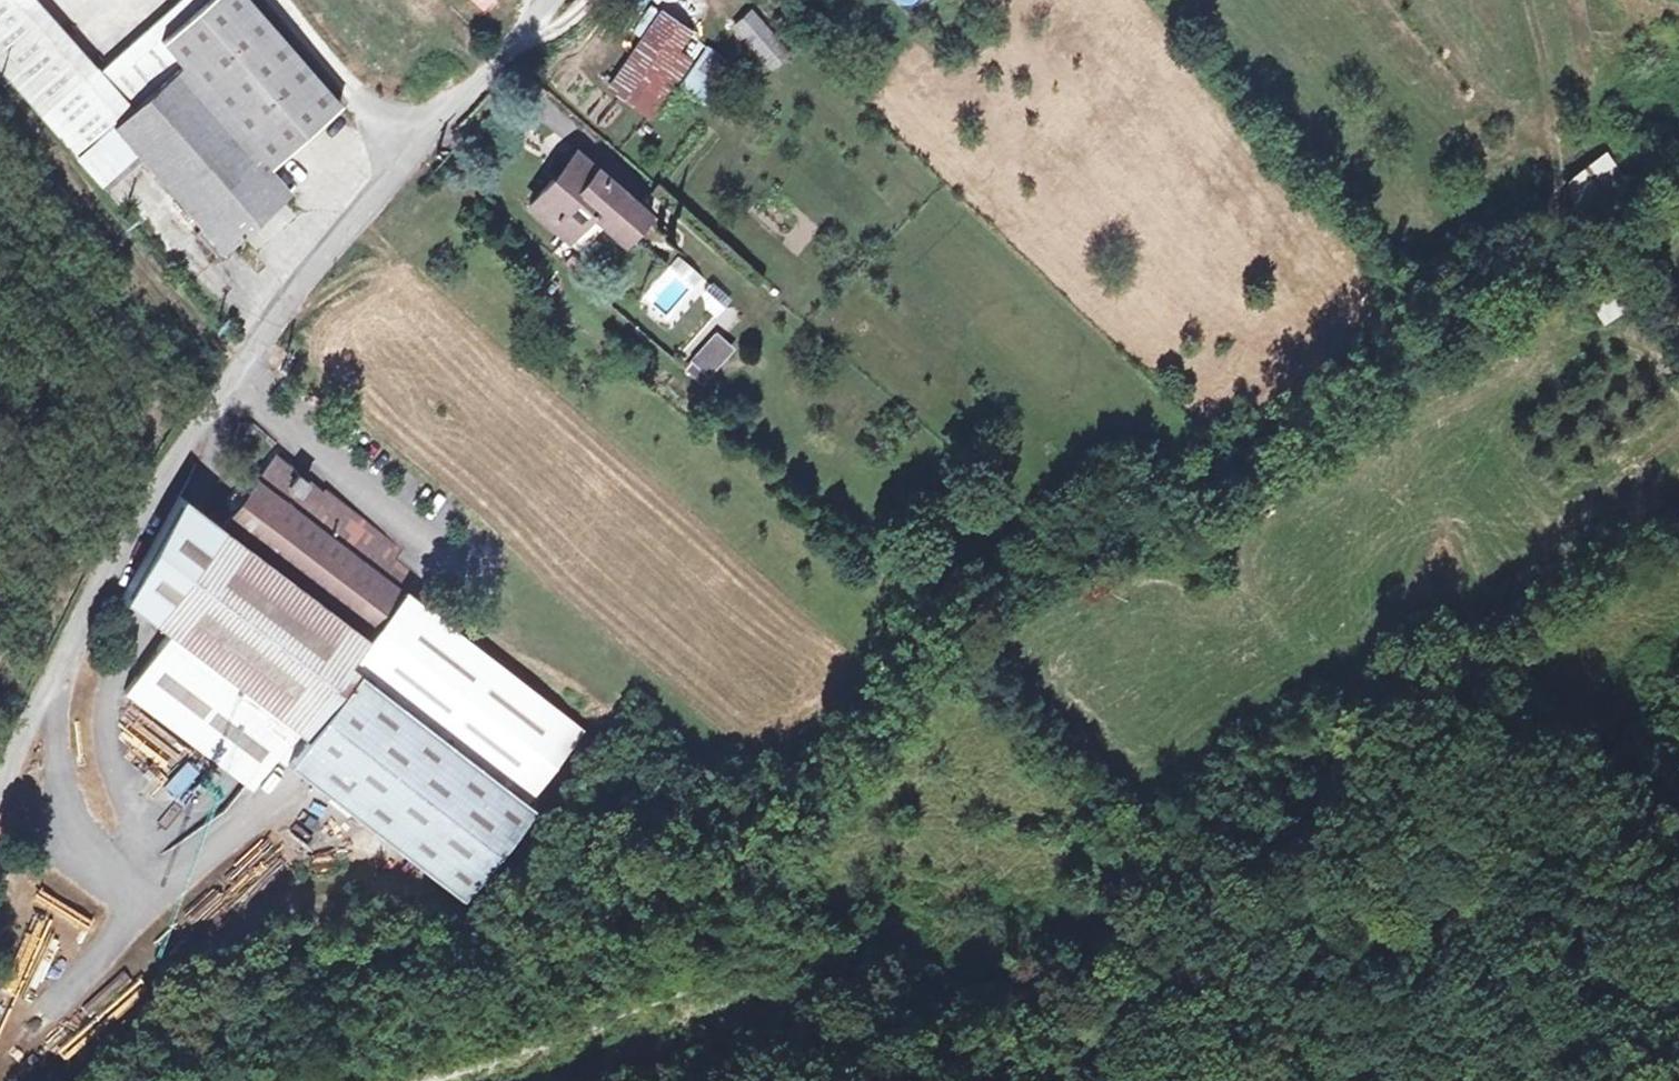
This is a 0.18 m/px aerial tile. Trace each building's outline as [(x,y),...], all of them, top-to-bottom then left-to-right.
[(62,168),(99,136),(187,237),(181,242),(201,264),(275,200),(253,175),(327,111),(228,0),(202,0),(201,0),(177,0),(87,78),(15,0),(0,0),(0,97),(62,168)] [(734,25),(771,66),(788,50),(750,9),(734,25)] [(694,44),(655,15),(602,86),(641,115),(694,44)] [(701,104),(728,68),(706,51),(679,87),(701,104)] [(1579,205),(1622,174),(1602,147),(1559,177),(1579,205)] [(576,149),(530,204),(566,234),(553,249),(580,271),(620,224),(594,201),(611,180),(576,149)] [(715,316),(728,297),(709,285),(696,303),(715,316)] [(715,337),(692,363),(705,374),(728,348),(715,337)] [(335,670),(343,676),(520,813),(577,743),(396,595),(410,579),(389,562),(397,553),(320,490),(317,494),(274,459),(281,450),(253,427),(235,449),(245,457),(223,484),(242,499),(213,536),(354,647),(335,670)] [(285,747),(343,676),(335,670),(354,647),(213,536),(172,503),(155,533),(112,608),(153,640),(280,743),(285,747)] [(280,743),(153,640),(105,700),(231,797),(261,767),(280,743)] [(285,747),(280,743),(261,767),(453,916),(530,822),(520,813),(343,676),(285,747)]
